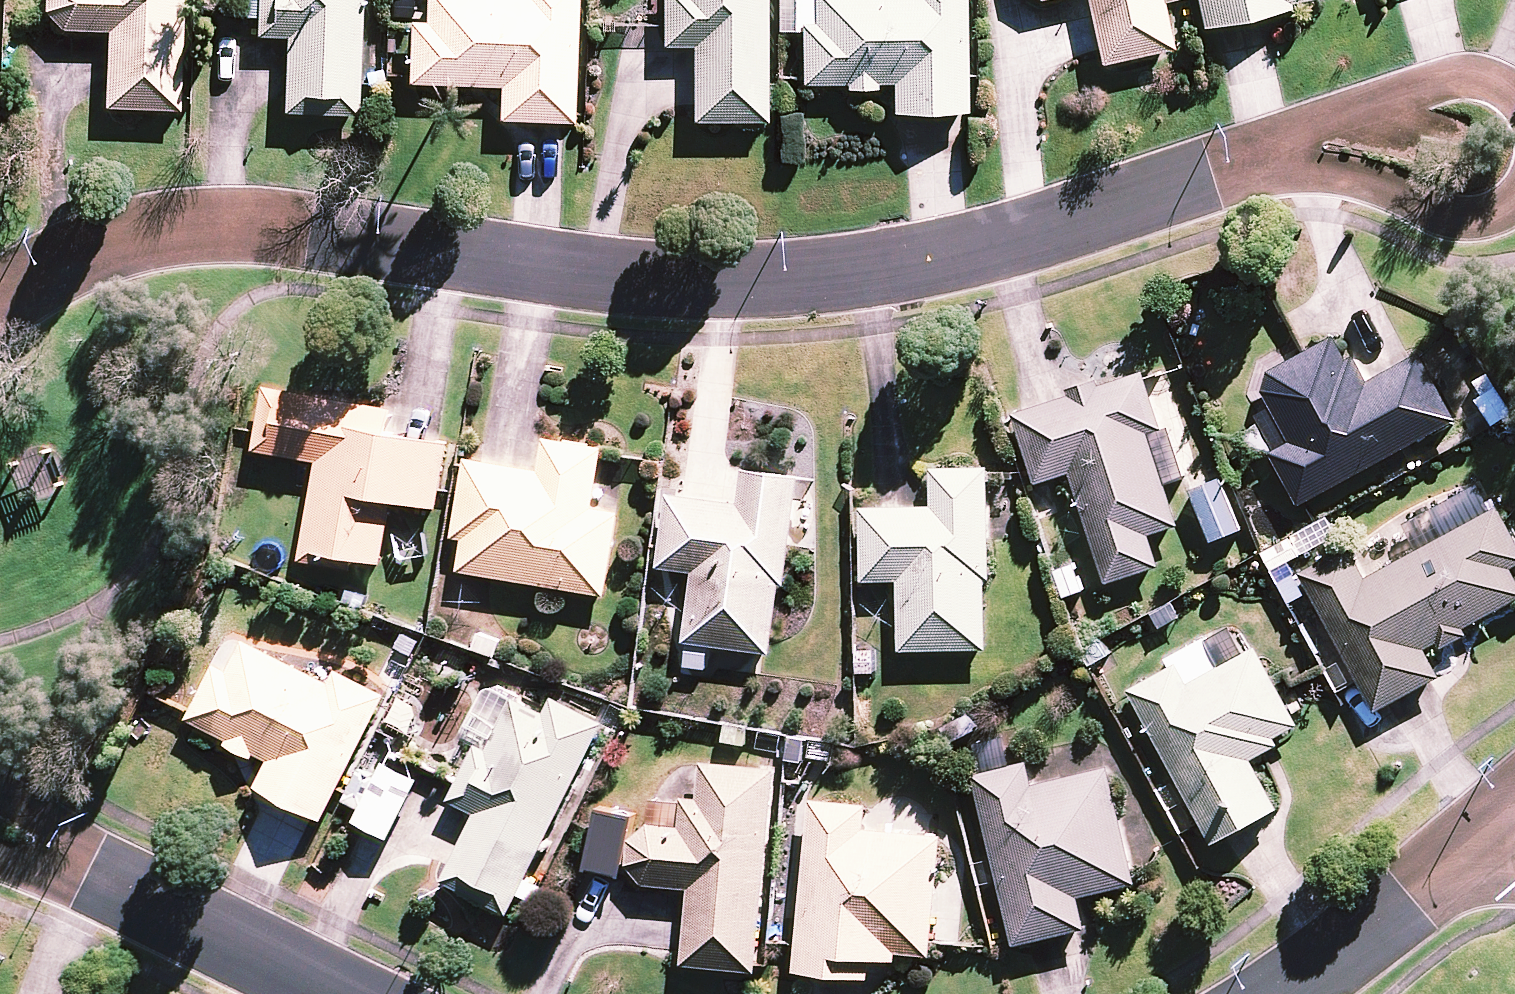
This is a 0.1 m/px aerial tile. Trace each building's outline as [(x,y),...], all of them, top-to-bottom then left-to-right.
[(181,114),(181,99),(185,0),(46,0),(45,13),(62,32),(107,33),(105,111),(181,114)] [(359,118),(363,0),(257,0),(257,12),(256,38),(286,39),(283,116),(359,118)] [(409,86),(499,89),(498,122),(573,124),(577,0),(426,0),(425,25),(411,24),(409,86)] [(767,124),(767,88),(767,0),(661,0),(661,28),(661,49),(691,49),(691,123),(767,124)] [(814,26),(800,26),(800,34),(800,80),(800,87),(844,87),(844,91),(876,91),(876,86),(891,86),(891,115),(967,114),(966,79),(965,0),(814,0),(814,26)] [(1161,0),(1084,0),(1098,67),(1172,51),(1161,0)] [(1202,31),(1290,12),(1289,6),(1315,0),(1195,0),(1202,31)] [(1278,450),(1307,502),(1463,416),(1426,349),(1376,376),(1363,352),(1355,356),(1341,332),(1275,368),(1269,388),(1270,390),(1297,439),(1278,450)] [(1076,473),(1112,583),(1165,566),(1155,535),(1185,525),(1155,432),(1168,428),(1151,375),(1150,371),(1105,385),(1103,378),(1073,388),(1075,395),(1018,413),(1041,484),(1076,473)] [(322,459),(305,558),(357,567),(359,556),(387,561),(397,500),(443,508),(454,441),(394,431),(398,407),(269,385),(258,448),(322,459)] [(470,539),(465,569),(610,593),(624,510),(598,506),(607,451),(608,445),(550,435),(544,468),(473,457),(459,538),(470,539)] [(904,648),(992,647),(990,577),(996,577),(994,465),(937,467),(938,504),(865,506),(867,581),(903,580),(904,648)] [(690,640),(777,652),(786,582),(792,583),(806,476),(749,469),(745,503),(673,494),(663,568),(699,572),(690,640)] [(1195,488),(1215,539),(1245,527),(1225,477),(1195,488)] [(1381,711),(1447,675),(1432,648),(1443,642),(1446,649),(1475,633),(1471,627),(1514,603),(1514,525),(1504,505),(1372,577),(1355,546),(1306,572),(1381,711)] [(260,785),(328,819),(391,693),(341,669),(335,680),(249,637),(233,668),(219,661),(191,718),(231,738),(229,742),(257,757),(260,752),(273,759),(260,785)] [(1184,661),(1135,687),(1218,841),(1284,806),(1257,757),(1285,742),(1281,735),(1304,722),(1262,644),(1194,681),(1184,661)] [(447,880),(515,914),(611,723),(557,696),(549,712),(519,697),(493,750),(483,745),(454,801),(480,814),(447,880)] [(397,836),(426,778),(391,760),(361,819),(397,836)] [(687,963),(761,969),(762,960),(780,768),(706,761),(703,796),(688,795),(685,825),(654,822),(635,839),(633,863),(649,883),(695,887),(687,963)] [(980,776),(1022,944),(1094,926),(1086,896),(1145,882),(1115,765),(1039,784),(1034,762),(980,776)] [(873,804),(815,798),(801,943),(799,972),(873,979),(875,958),(901,960),(902,952),(936,955),(947,835),(871,828),(873,804)]
